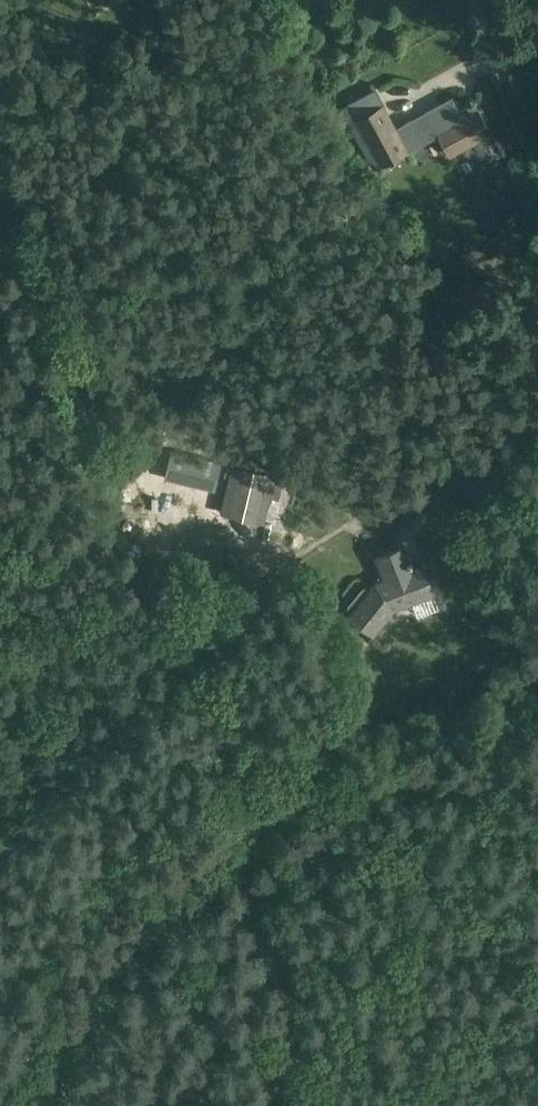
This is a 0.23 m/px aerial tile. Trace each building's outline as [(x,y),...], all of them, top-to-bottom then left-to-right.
[(453,98),(398,128),(409,150),(439,134),(451,155),(492,133),(478,107),(462,116),(453,98)] [(385,103),(357,118),(380,161),(381,164),(409,150),(398,128),(385,103)] [(173,450),(167,476),(214,487),(221,461),(173,450)] [(258,520),(270,473),(234,464),(222,511),(258,520)] [(364,587),(349,606),(349,611),(352,613),(351,614),(375,633),(396,608),(436,593),(425,564),(415,567),(407,545),(378,556),(386,578),(377,582),(371,589),(369,587),(364,587)]
